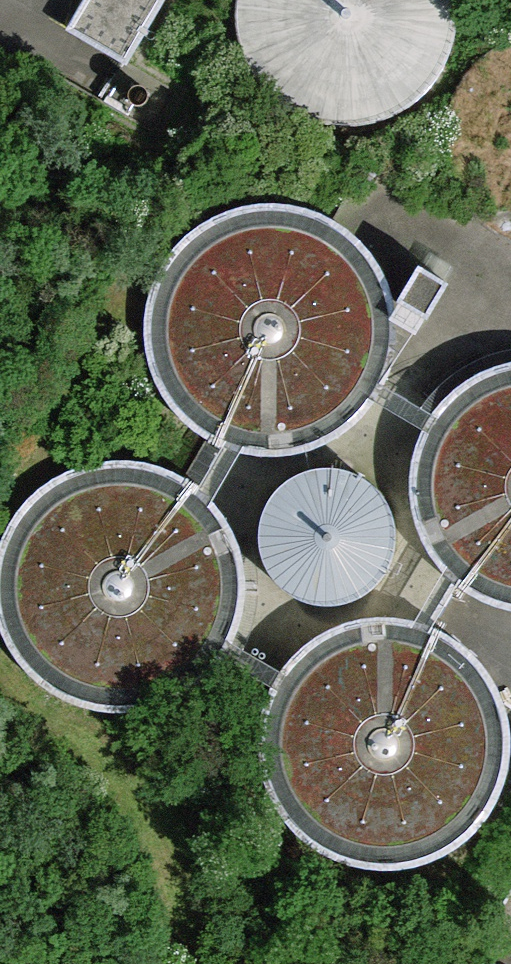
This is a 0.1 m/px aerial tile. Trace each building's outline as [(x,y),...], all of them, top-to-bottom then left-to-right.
[(60,26),(119,62),(156,0),(75,0),(67,13),(60,26)] [(231,21),(238,53),(254,81),(275,101),(302,117),(332,123),(357,123),(384,115),(413,97),(435,72),(447,46),(452,16),(450,0),(232,0),(231,21)] [(345,224),(307,204),(275,198),(240,201),(206,214),(184,230),(166,250),(151,276),(142,308),(142,339),(148,366),(160,392),(175,412),(200,432),(235,447),(266,451),(298,448),(328,436),(353,418),(375,392),(388,364),(394,334),(392,303),(383,274),(368,248),(345,224)] [(396,303),(425,320),(446,284),(417,268),(396,303)] [(509,351),(476,364),(454,380),(435,400),(420,426),(412,458),(411,489),(418,516),(430,542),(445,562),(464,580),(486,591),(504,597),(510,598),(510,351),(509,351)] [(156,460),(124,454),(89,456),(55,469),(33,485),(15,505),(0,531),(0,628),(9,647),(24,667),(49,687),(84,702),(115,707),(147,703),(177,691),(202,673),(224,647),(237,620),(243,589),(241,558),(232,529),(217,503),(194,479),(156,460)] [(336,458),(308,459),(283,472),(264,495),(256,521),(259,548),(271,571),(287,585),(308,594),(337,596),(363,586),(380,570),(389,555),(395,530),(392,507),(380,483),(360,466),(336,458)] [(440,624),(422,614),(390,608),(354,611),(321,624),(299,640),(280,660),(265,686),(257,718),(256,749),(263,776),(275,802),(290,822),(315,842),(349,857),(381,861),(413,858),(443,846),(468,828),(490,802),(503,774),(509,744),(507,713),(498,684),(483,658),(459,634),(440,624)] [(510,931),(510,882),(488,918),(510,931)]
